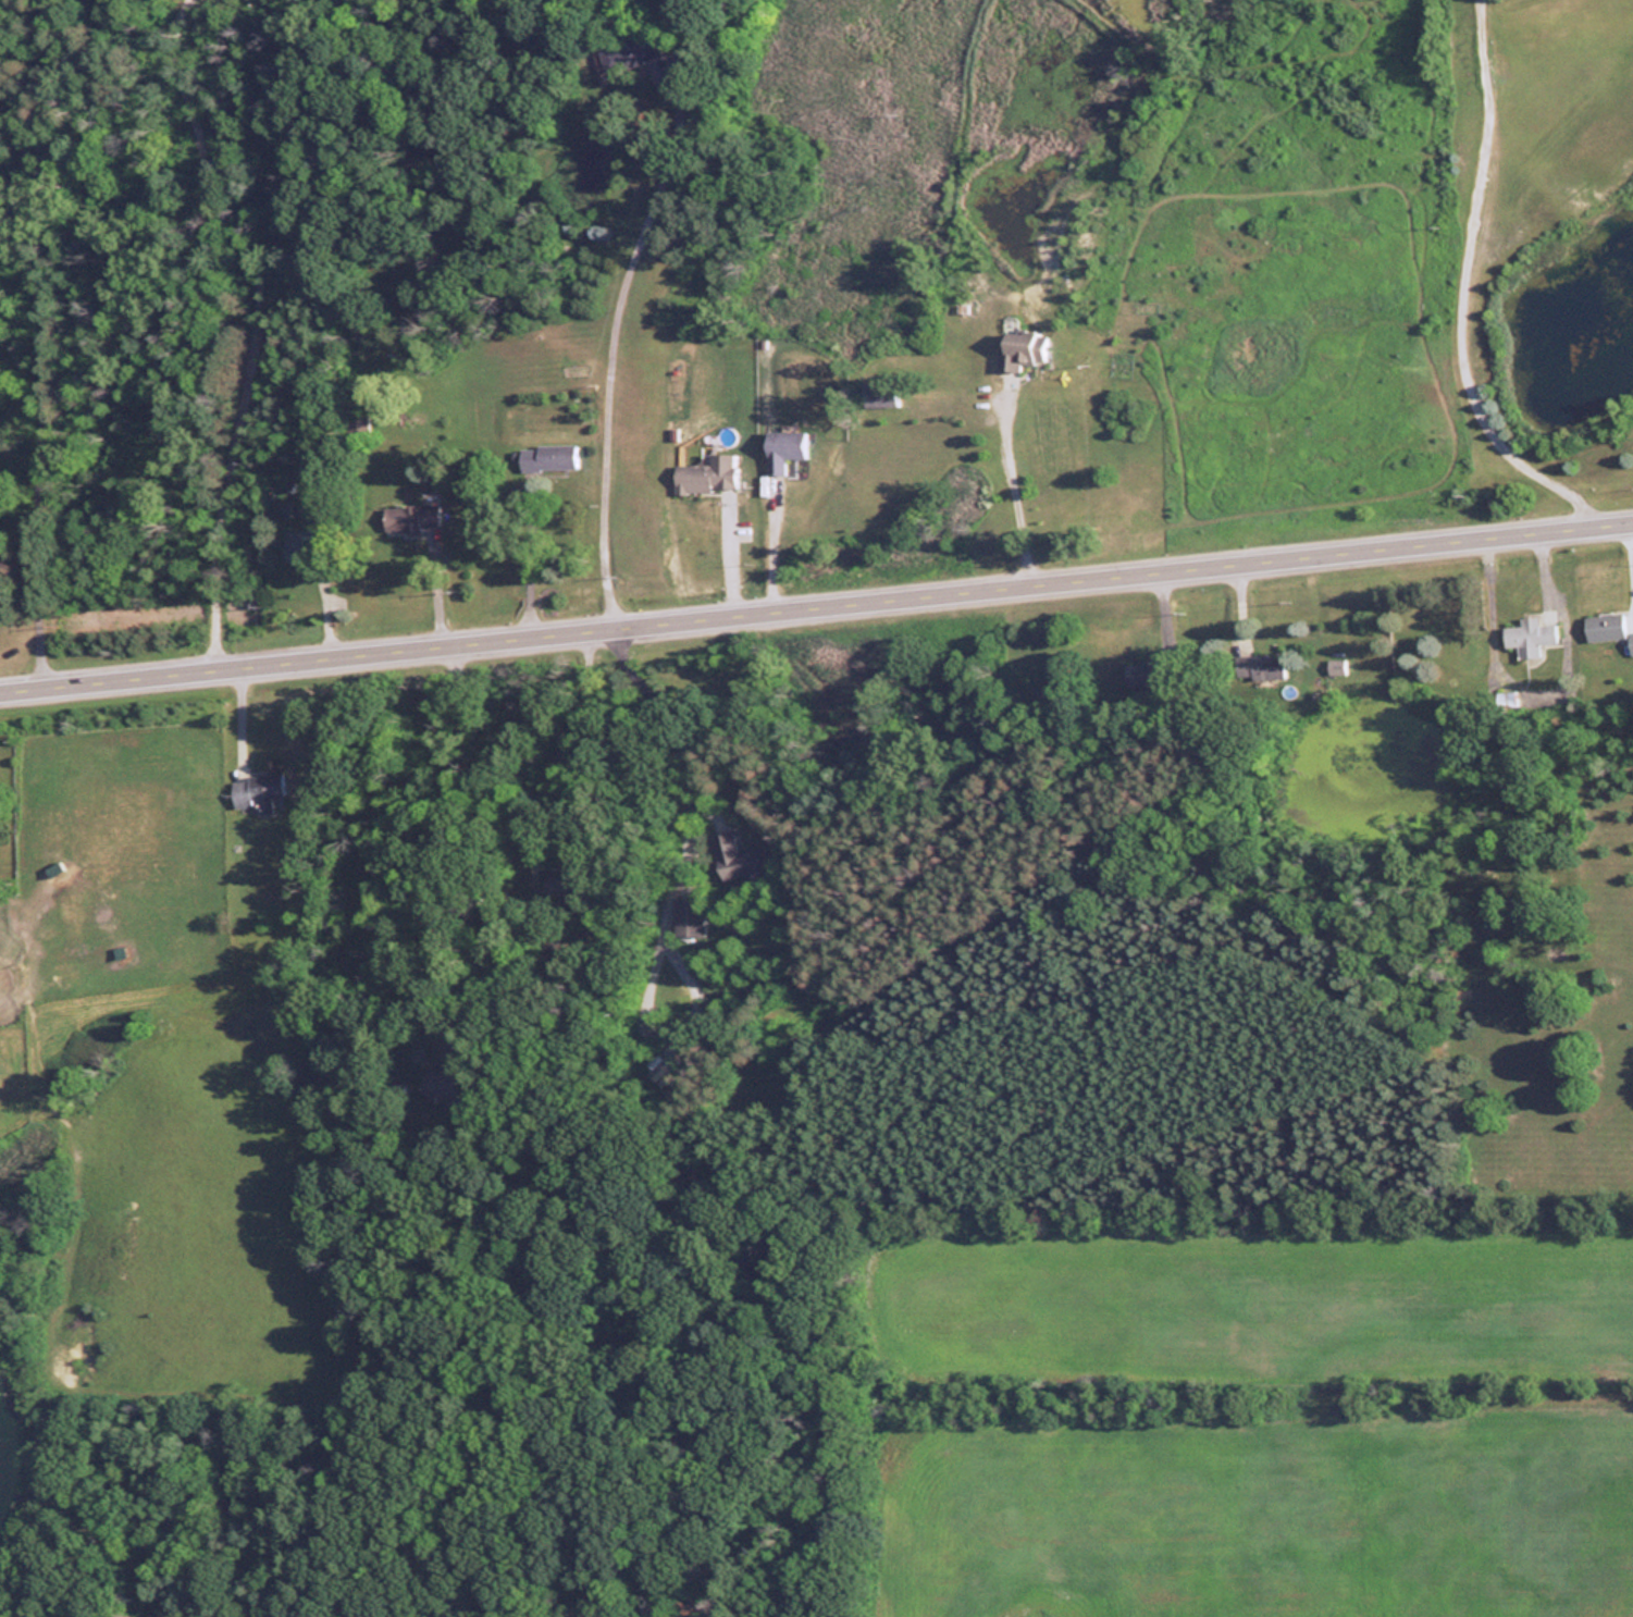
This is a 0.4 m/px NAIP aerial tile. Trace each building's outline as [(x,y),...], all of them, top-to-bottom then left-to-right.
[(996,371),(1019,372),(1019,363),(1044,364),(1045,333),(998,332),(996,371)] [(862,406),(897,406),(897,382),(862,382),(862,406)] [(807,458),(807,430),(763,431),(764,475),(783,475),(783,458),(807,458)] [(539,469),(579,468),(579,445),(520,446),(521,476),(539,476),(539,469)] [(673,465),(673,492),(735,492),(735,455),(706,454),(706,465),(673,465)] [(385,506),(386,531),(440,530),(439,505),(385,506)] [(1586,614),(1586,639),(1624,639),(1624,614),(1586,614)] [(1557,625),(1538,625),(1538,616),(1520,617),(1521,626),(1503,627),(1504,648),(1518,647),(1518,659),(1542,658),(1541,645),(1558,645),(1557,625)] [(1237,656),(1239,680),(1286,677),(1284,653),(1237,656)] [(229,778),(232,807),(256,805),(257,812),(287,810),(284,773),(229,778)] [(714,834),(723,880),(776,871),(772,846),(739,852),(735,830),(714,834)] [(675,898),(675,936),(704,936),(704,898),(675,898)]
